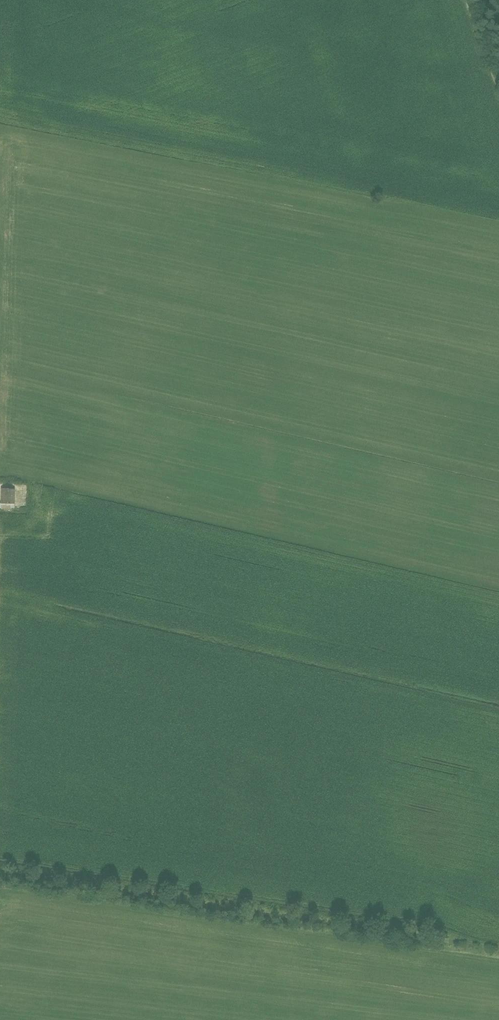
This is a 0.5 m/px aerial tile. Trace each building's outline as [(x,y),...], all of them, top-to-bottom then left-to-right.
[(15,503),(15,489),(2,489),(2,503),(15,503)]
